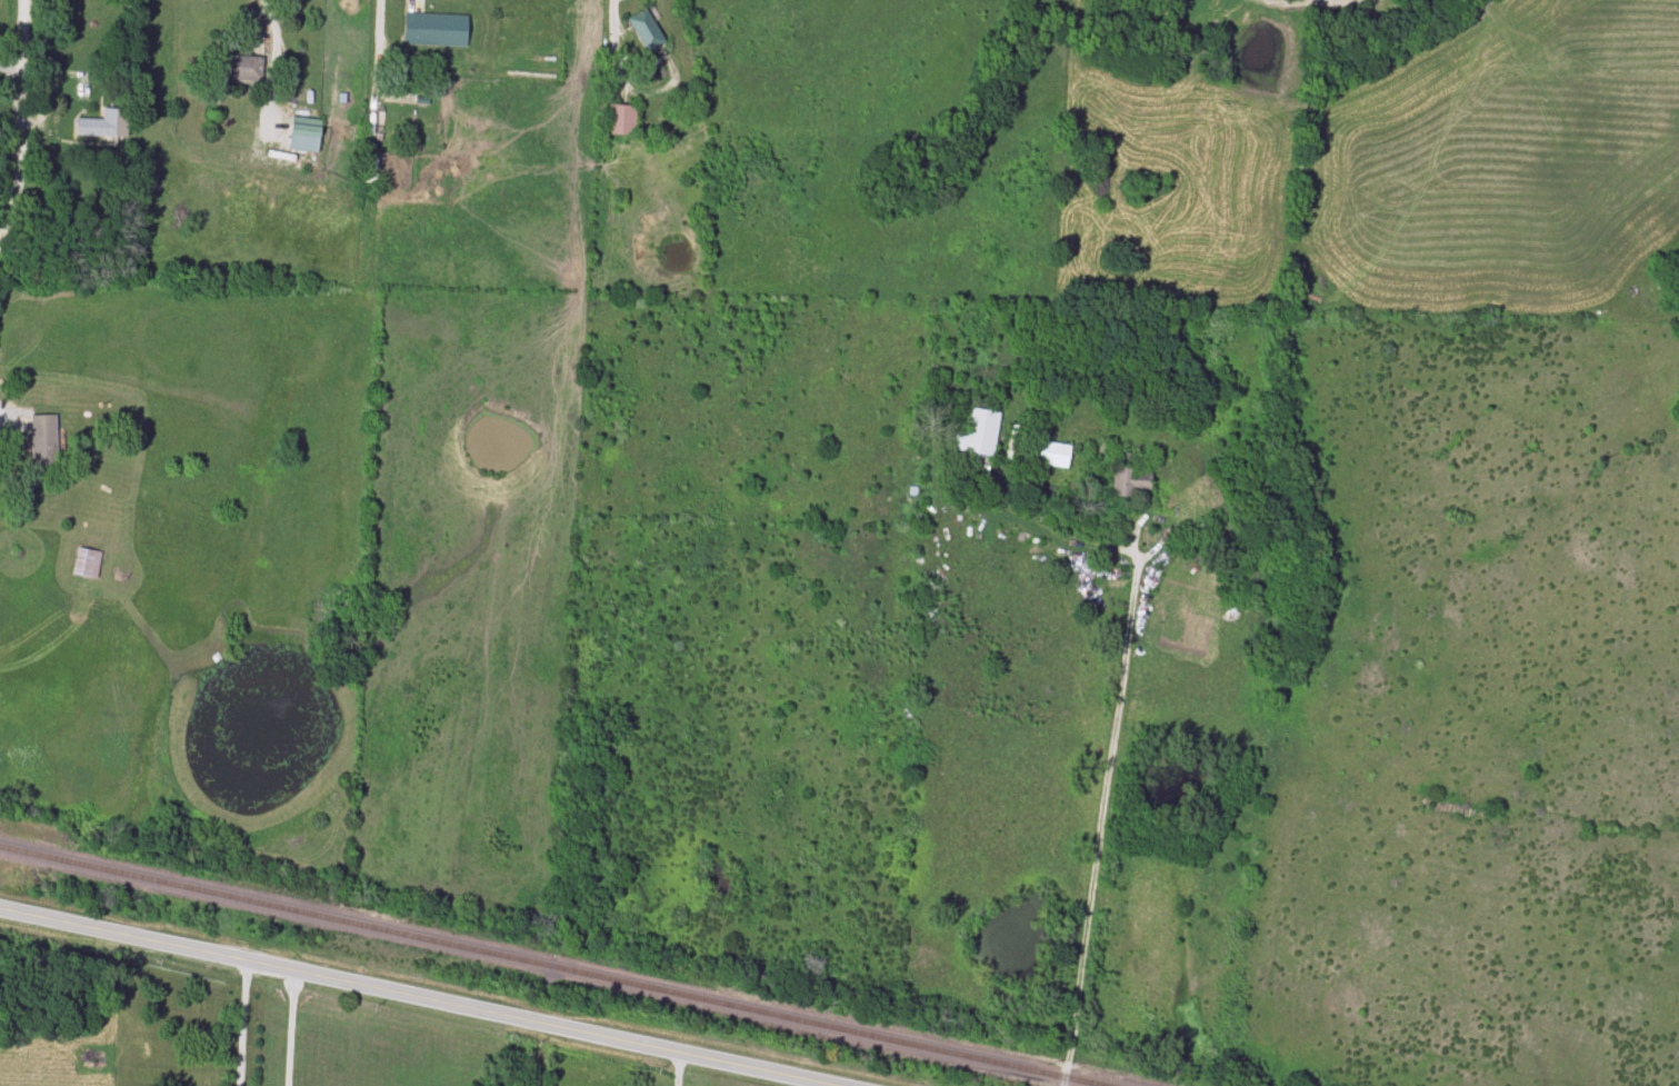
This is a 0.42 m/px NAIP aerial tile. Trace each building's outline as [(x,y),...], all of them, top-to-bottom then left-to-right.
[(629,20),(648,52),(666,42),(647,9),(629,20)] [(469,16),(405,14),(404,45),(468,47),(469,16)] [(263,57),(226,57),(226,81),(263,81),(263,57)] [(637,106),(608,106),(608,135),(637,135),(637,106)] [(104,119),(77,119),(77,137),(128,137),(128,109),(104,109),(104,119)] [(320,153),(321,119),(291,118),(290,151),(320,153)] [(1001,413),(972,409),(968,438),(956,436),(953,451),(994,457),(1001,413)] [(57,470),(57,417),(32,417),(32,470),(57,470)] [(1039,466),(1069,469),(1072,446),(1041,443),(1039,466)] [(1136,473),(1136,455),(1114,454),(1113,497),(1133,498),(1133,490),(1152,490),(1152,474),(1136,473)] [(102,552),(78,549),(74,575),(97,579),(102,552)]
